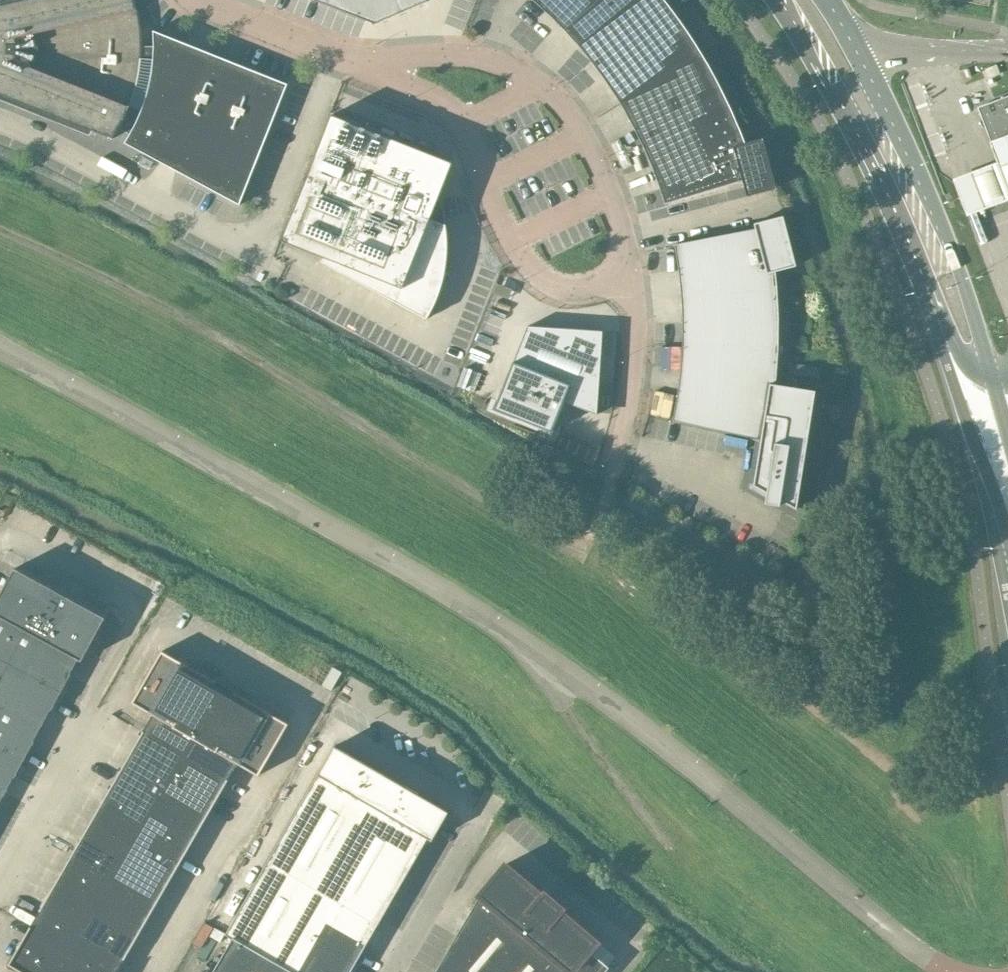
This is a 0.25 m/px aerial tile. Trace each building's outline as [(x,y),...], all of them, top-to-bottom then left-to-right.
[(2,93),(94,130),(113,138),(118,131),(122,124),(126,117),(137,122),(133,129),(129,136),(125,142),(161,162),(176,169),(240,204),(288,83),(204,50),(188,44),(154,30),(154,40),(154,49),(154,59),(142,58),(142,44),(141,30),(139,16),(136,2),(136,0),(19,0),(0,4),(0,92),(2,93)] [(374,22),(373,22),(374,24),(429,0),(428,0),(318,0),(374,22)] [(702,52),(696,42),(680,19),(668,3),(666,0),(534,0),(538,3),(552,17),(566,31),(580,46),(593,61),(604,77),(616,94),(620,101),(702,52)] [(702,52),(620,101),(621,102),(626,111),(635,129),(644,147),(652,165),(659,184),(665,203),(741,178),(744,189),(746,189),(747,195),(777,187),(775,181),(764,138),(746,142),(741,129),(731,107),(720,85),(709,63),(703,53),(702,52)] [(993,65),(985,68),(988,78),(995,75),(996,74),(1000,73),(996,64),(993,65)] [(993,143),(1007,138),(1007,96),(979,107),(993,143)] [(322,262),(427,319),(433,308),(438,296),(442,284),(443,285),(448,272),(445,271),(447,260),(448,248),(448,237),(446,225),(431,218),(454,161),(333,115),(284,235),(326,254),(322,262)] [(993,143),(998,156),(971,166),(954,173),(968,211),(987,203),(1007,195),(1007,138),(993,143)] [(679,385),(673,420),(762,434),(754,484),(768,491),(766,502),(781,505),(782,498),(797,506),(816,390),(776,383),(779,346),(779,308),(776,271),(797,265),(784,215),(754,223),(756,228),(675,244),(680,279),(683,314),(683,349),(679,385)] [(603,330),(528,325),(495,408),(552,431),(564,401),(598,414),(603,330)] [(42,581),(16,567),(14,569),(0,595),(0,615),(37,635),(79,658),(82,660),(105,619),(106,617),(80,602),(42,581)] [(37,635),(0,615),(0,657),(19,668),(37,635)] [(70,673),(79,658),(37,635),(19,668),(62,691),(71,673),(70,673)] [(132,701),(154,713),(196,738),(223,692),(214,686),(217,681),(162,650),(132,701)] [(19,668),(0,657),(0,701),(1,702),(19,668)] [(52,709),(62,691),(19,668),(1,702),(42,724),(51,708),(52,709)] [(259,774),(289,723),(234,691),(231,696),(223,692),(196,738),(238,762),(259,774)] [(42,724),(1,702),(0,703),(0,745),(25,759),(35,741),(34,740),(42,724)] [(154,713),(144,731),(186,755),(196,738),(154,713)] [(144,731),(123,766),(165,791),(176,773),(186,755),(144,731)] [(238,762),(196,738),(186,755),(228,780),(229,778),(238,762)] [(25,759),(0,745),(0,789),(5,792),(14,776),(15,776),(25,759)] [(234,937),(294,971),(297,971),(327,920),(367,943),(429,837),(433,840),(449,811),(335,745),(226,933),(234,937)] [(176,773),(165,791),(207,815),(228,780),(186,755),(176,773)] [(113,784),(155,809),(165,791),(123,766),(113,784)] [(102,802),(145,826),(155,809),(113,784),(102,802)] [(155,809),(197,833),(207,815),(165,791),(155,809)] [(92,820),(134,844),(145,826),(102,802),(92,820)] [(134,844),(124,862),(114,880),(156,904),(197,833),(155,809),(145,826),(134,844)] [(82,838),(124,862),(134,844),(92,820),(82,838)] [(72,856),(114,880),(124,862),(82,838),(72,856)] [(61,874),(104,898),(114,880),(72,856),(61,874)] [(591,950),(598,941),(562,910),(564,908),(545,892),(543,894),(506,864),(480,894),(436,971),(605,971),(610,966),(591,950)] [(51,891),(93,916),(104,898),(61,874),(51,891)] [(104,898),(93,916),(136,940),(156,904),(114,880),(104,898)] [(41,909),(83,934),(93,916),(51,891),(41,909)] [(30,927),(73,951),(83,934),(41,909),(30,927)] [(83,934),(125,958),(136,940),(93,916),(83,934)] [(297,971),(351,971),(367,943),(327,920),(297,971)] [(24,971),(61,971),(73,951),(30,927),(9,964),(24,971)] [(73,951),(109,971),(118,971),(125,958),(83,934),(73,951)] [(234,937),(214,971),(294,971),(234,937)] [(61,971),(109,971),(73,951),(61,971)]
